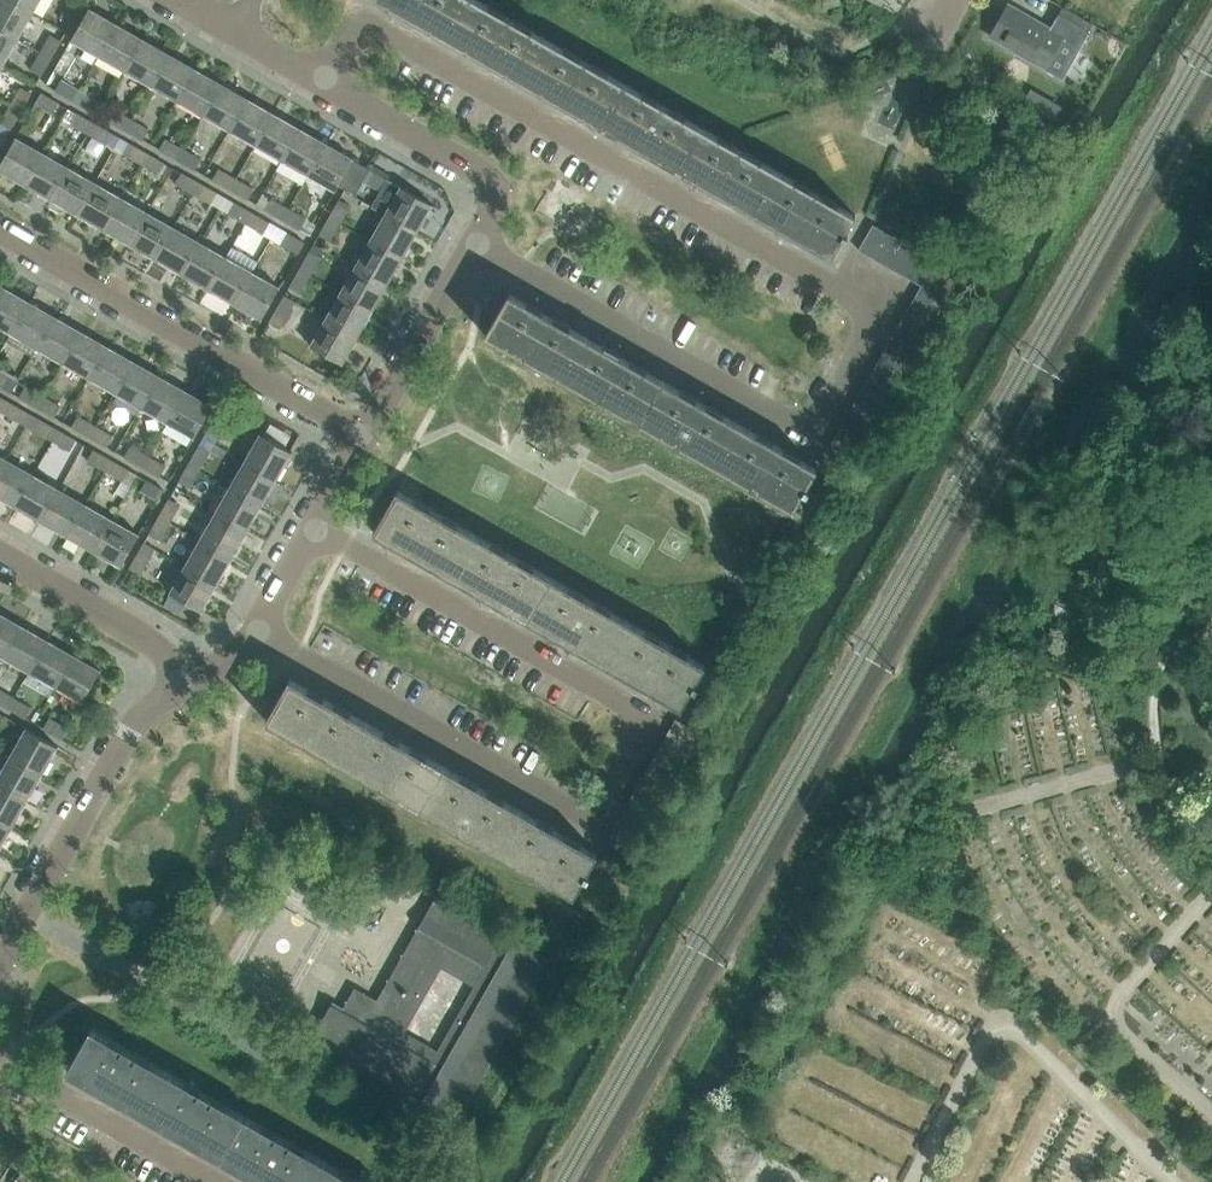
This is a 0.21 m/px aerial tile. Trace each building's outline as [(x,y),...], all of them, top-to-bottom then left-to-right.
[(19,40),(33,13),(10,0),(0,0),(0,29),(19,40)] [(33,13),(41,0),(10,0),(33,13)] [(84,6),(73,0),(63,18),(74,24),(84,6)] [(448,39),(470,0),(379,0),(448,39)] [(524,82),(548,40),(478,0),(470,0),(448,39),(524,82)] [(1008,5),(990,36),(1008,46),(1007,48),(1008,49),(1009,47),(1062,77),(1084,37),(1055,20),(1050,29),(1008,5)] [(71,41),(98,56),(116,23),(90,8),(71,41)] [(1062,8),(1055,20),(1084,37),(1086,34),(1088,35),(1088,34),(1087,33),(1091,24),(1062,8)] [(98,56),(124,71),(143,38),(116,23),(98,56)] [(4,66),(19,40),(0,29),(0,64),(4,66)] [(63,42),(52,36),(42,53),(53,59),(63,42)] [(124,71),(150,86),(169,53),(143,38),(124,71)] [(548,40),(524,82),(601,126),(625,84),(548,40)] [(53,59),(42,53),(32,71),(43,77),(53,59)] [(150,86),(177,100),(195,68),(169,53),(150,86)] [(221,83),(195,68),(177,100),(203,115),(221,83)] [(62,78),(56,89),(73,99),(80,88),(62,78)] [(221,83),(203,115),(229,130),(247,98),(221,83)] [(601,126),(678,170),(702,128),(625,84),(601,126)] [(33,94),(23,88),(12,105),(23,112),(33,94)] [(80,88),(73,99),(91,109),(97,98),(80,88)] [(60,101),(43,91),(37,102),(54,112),(60,101)] [(229,130),(255,145),(274,113),(247,98),(229,130)] [(23,112),(12,105),(2,123),(13,129),(23,112)] [(114,108),(108,119),(126,129),(132,118),(114,108)] [(96,121),(78,111),(72,122),(90,132),(96,121)] [(255,145),(282,160),(300,128),(274,113),(255,145)] [(132,118),(126,129),(143,139),(150,128),(132,118)] [(113,131),(96,121),(90,132),(107,142),(113,131)] [(282,160),(310,176),(328,144),(300,128),(282,160)] [(702,128),(678,170),(755,214),(779,171),(702,128)] [(43,152),(17,137),(0,166),(0,170),(25,184),(43,152)] [(167,138),(161,149),(178,159),(184,148),(167,138)] [(148,151),(131,141),(125,152),(142,162),(148,151)] [(328,144),(310,176),(335,191),(338,184),(353,158),(328,144)] [(184,148),(178,159),(196,169),(202,158),(184,148)] [(166,161),(148,151),(142,162),(160,172),(166,161)] [(51,199),(70,167),(43,152),(25,184),(51,199)] [(370,169),(353,158),(338,184),(356,194),(370,169)] [(77,214),(96,182),(70,167),(51,199),(77,214)] [(219,168),(213,178),(231,189),(237,178),(219,168)] [(201,180),(183,170),(177,181),(195,191),(201,180)] [(364,181),(382,191),(388,180),(370,170),(364,181)] [(779,171),(755,214),(832,257),(843,238),(846,239),(848,235),(845,233),(856,215),(779,171)] [(237,178),(231,189),(248,199),(255,188),(237,178)] [(218,190),(201,180),(195,191),(212,201),(218,190)] [(77,214),(104,229),(122,197),(96,182),(77,214)] [(385,214),(418,232),(433,205),(401,187),(385,214)] [(104,229),(130,244),(148,212),(122,197),(104,229)] [(274,198),(268,209),(285,219),(291,208),(274,198)] [(253,210),(236,200),(230,211),(247,221),(253,210)] [(351,206),(341,200),(331,217),(342,224),(351,206)] [(291,208),(285,219),(303,229),(309,218),(291,208)] [(271,220),(253,210),(247,221),(265,231),(271,220)] [(156,259),(174,227),(148,212),(130,244),(156,259)] [(418,232),(385,214),(371,240),(403,258),(418,232)] [(342,224),(331,217),(321,235),(332,241),(342,224)] [(886,232),(873,225),(859,250),(871,257),(886,232)] [(182,274),(201,242),(174,227),(156,259),(182,274)] [(307,240),(289,230),(283,241),(300,251),(307,240)] [(898,239),(886,232),(871,257),(884,264),(898,239)] [(884,264),(897,271),(911,246),(898,239),(884,264)] [(356,266),(388,285),(403,258),(371,240),(356,266)] [(227,257),(201,242),(182,274),(208,289),(227,257)] [(897,271),(909,279),(924,253),(911,246),(897,271)] [(322,259),(311,252),(301,270),(312,276),(322,259)] [(924,253),(909,279),(922,285),(936,261),(924,253)] [(208,289),(235,304),(253,272),(227,257),(208,289)] [(936,261),(914,298),(940,312),(961,275),(936,261)] [(356,266),(341,293),(373,311),(388,285),(356,266)] [(312,276),(301,270),(291,288),(302,294),(312,276)] [(253,272),(235,304),(262,319),(280,287),(253,272)] [(2,286),(0,290),(0,327),(10,333),(29,301),(2,286)] [(341,293),(326,319),(358,337),(373,311),(341,293)] [(562,379),(586,337),(509,293),(485,335),(562,379)] [(297,302),(286,296),(276,314),(287,320),(297,302)] [(940,312),(914,298),(907,310),(932,325),(940,312)] [(36,348),(55,316),(29,301),(10,333),(36,348)] [(932,325),(907,310),(900,323),(925,337),(932,325)] [(63,363),(81,331),(55,316),(36,348),(63,363)] [(358,337),(326,319),(311,346),(343,364),(358,337)] [(925,337),(900,323),(893,336),(918,350),(925,337)] [(89,378),(107,345),(81,331),(63,363),(89,378)] [(918,350),(893,336),(886,348),(911,363),(918,350)] [(663,380),(586,337),(562,379),(639,423),(663,380)] [(89,378),(115,393),(133,360),(107,345),(89,378)] [(911,363),(886,348),(879,361),(904,375),(911,363)] [(133,360),(115,393),(141,408),(160,375),(133,360)] [(904,375),(879,361),(872,373),(897,388),(904,375)] [(0,371),(0,385),(3,387),(9,376),(0,371)] [(141,408),(167,422),(186,390),(160,375),(141,408)] [(716,466),(740,424),(663,380),(639,423),(716,466)] [(44,396),(26,386),(20,397),(37,407),(44,396)] [(889,400),(864,386),(857,399),(882,413),(889,400)] [(186,390),(167,422),(194,438),(213,406),(186,390)] [(61,406),(44,396),(37,407),(55,417),(61,406)] [(7,399),(1,409),(19,419),(25,409),(7,399)] [(231,418),(220,411),(210,429),(221,435),(231,418)] [(96,426),(78,416),(72,427),(90,437),(96,426)] [(42,418),(36,429),(53,439),(60,428),(42,418)] [(716,466),(793,510),(804,492),(807,494),(809,489),(806,488),(818,468),(740,424),(716,466)] [(113,436),(96,426),(90,437),(107,447),(113,436)] [(60,428),(53,439),(71,449),(77,438),(60,428)] [(260,434),(245,461),(277,479),(293,453),(260,434)] [(148,456),(131,446),(124,457),(142,467),(148,456)] [(211,453),(200,447),(190,464),(201,471),(211,453)] [(94,448),(88,459),(106,469),(112,458),(94,448)] [(166,466),(148,456),(142,467),(160,477),(166,466)] [(112,458),(106,469),(123,479),(130,468),(112,458)] [(15,506),(34,474),(7,459),(0,472),(0,498),(15,506)] [(245,461),(230,487),(262,506),(277,479),(245,461)] [(201,471),(190,464),(180,482),(191,488),(201,471)] [(15,506),(41,521),(60,489),(34,474),(15,506)] [(147,479),(141,490),(159,500),(165,489),(147,479)] [(230,487),(215,513),(247,532),(262,506),(230,487)] [(41,521),(68,536),(86,504),(60,489),(41,521)] [(373,532),(450,576),(474,533),(398,490),(373,532)] [(181,505),(170,499),(160,517),(171,523),(181,505)] [(68,536),(94,551),(112,519),(86,504),(68,536)] [(215,513),(200,540),(232,558),(247,532),(215,513)] [(171,523),(160,517),(150,534),(161,541),(171,523)] [(112,519),(94,551),(121,567),(139,534),(112,519)] [(474,533),(450,576),(529,620),(551,577),(474,533)] [(200,540),(185,566),(217,584),(232,558),(200,540)] [(156,549),(145,543),(135,561),(146,567),(156,549)] [(217,584),(185,566),(170,593),(202,611),(217,584)] [(529,620),(604,663),(628,621),(551,577),(529,620)] [(3,657),(21,625),(0,612),(0,655),(3,657)] [(628,621),(604,663),(682,707),(693,687),(696,689),(698,685),(695,683),(706,665),(628,621)] [(3,657),(29,672),(47,640),(21,625),(3,657)] [(47,640),(29,672),(55,687),(74,655),(47,640)] [(74,655),(55,687),(82,702),(100,670),(74,655)] [(343,764),(367,722),(290,678),(266,721),(343,764)] [(0,688),(0,702),(9,707),(15,696),(0,688)] [(33,706),(15,696),(9,707),(27,717),(33,706)] [(51,716),(44,727),(62,737),(68,726),(51,716)] [(676,720),(667,736),(693,751),(702,735),(676,720)] [(420,808),(444,766),(367,722),(343,764),(420,808)] [(11,755),(43,774),(58,747),(26,729),(11,755)] [(693,751),(667,736),(660,749),(686,764),(693,751)] [(652,762),(678,777),(686,764),(660,749),(652,762)] [(0,774),(0,784),(28,800),(43,774),(11,755),(0,774)] [(678,777),(652,762),(645,775),(671,790),(678,777)] [(497,851),(521,809),(444,766),(420,808),(497,851)] [(13,826),(28,800),(0,784),(0,819),(13,826)] [(497,851),(574,896),(585,877),(588,879),(590,875),(587,873),(598,853),(521,809),(497,851)] [(13,826),(0,819),(0,850),(13,826)] [(641,842),(615,827),(607,842),(633,857),(641,842)] [(344,1009),(333,1003),(313,1039),(457,1121),(549,958),(438,895),(419,928),(422,930),(381,1003),(356,989),(344,1009)] [(168,1072),(91,1028),(67,1071),(144,1115),(168,1072)] [(221,1158),(245,1116),(168,1072),(144,1115),(221,1158)] [(221,1158),(263,1181),(309,1181),(322,1160),(245,1116),(221,1158)] [(309,1181),(361,1181),(322,1160),(309,1181)]
